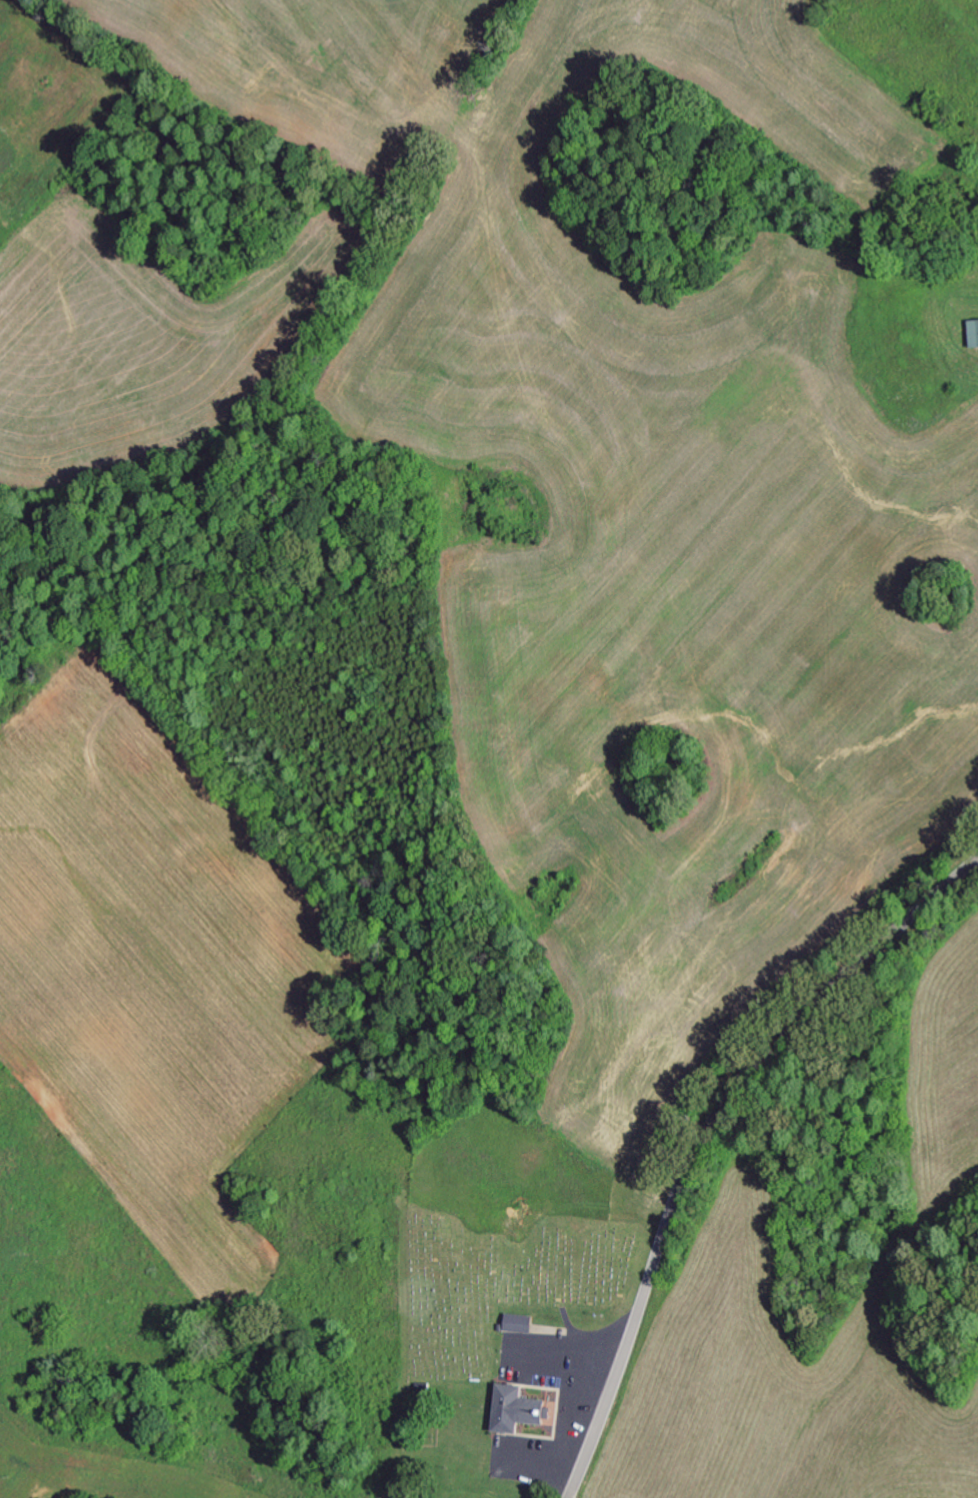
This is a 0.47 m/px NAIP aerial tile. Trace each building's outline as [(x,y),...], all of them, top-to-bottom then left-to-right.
[(538,1316),(509,1314),(509,1332),(537,1333),(538,1316)]
